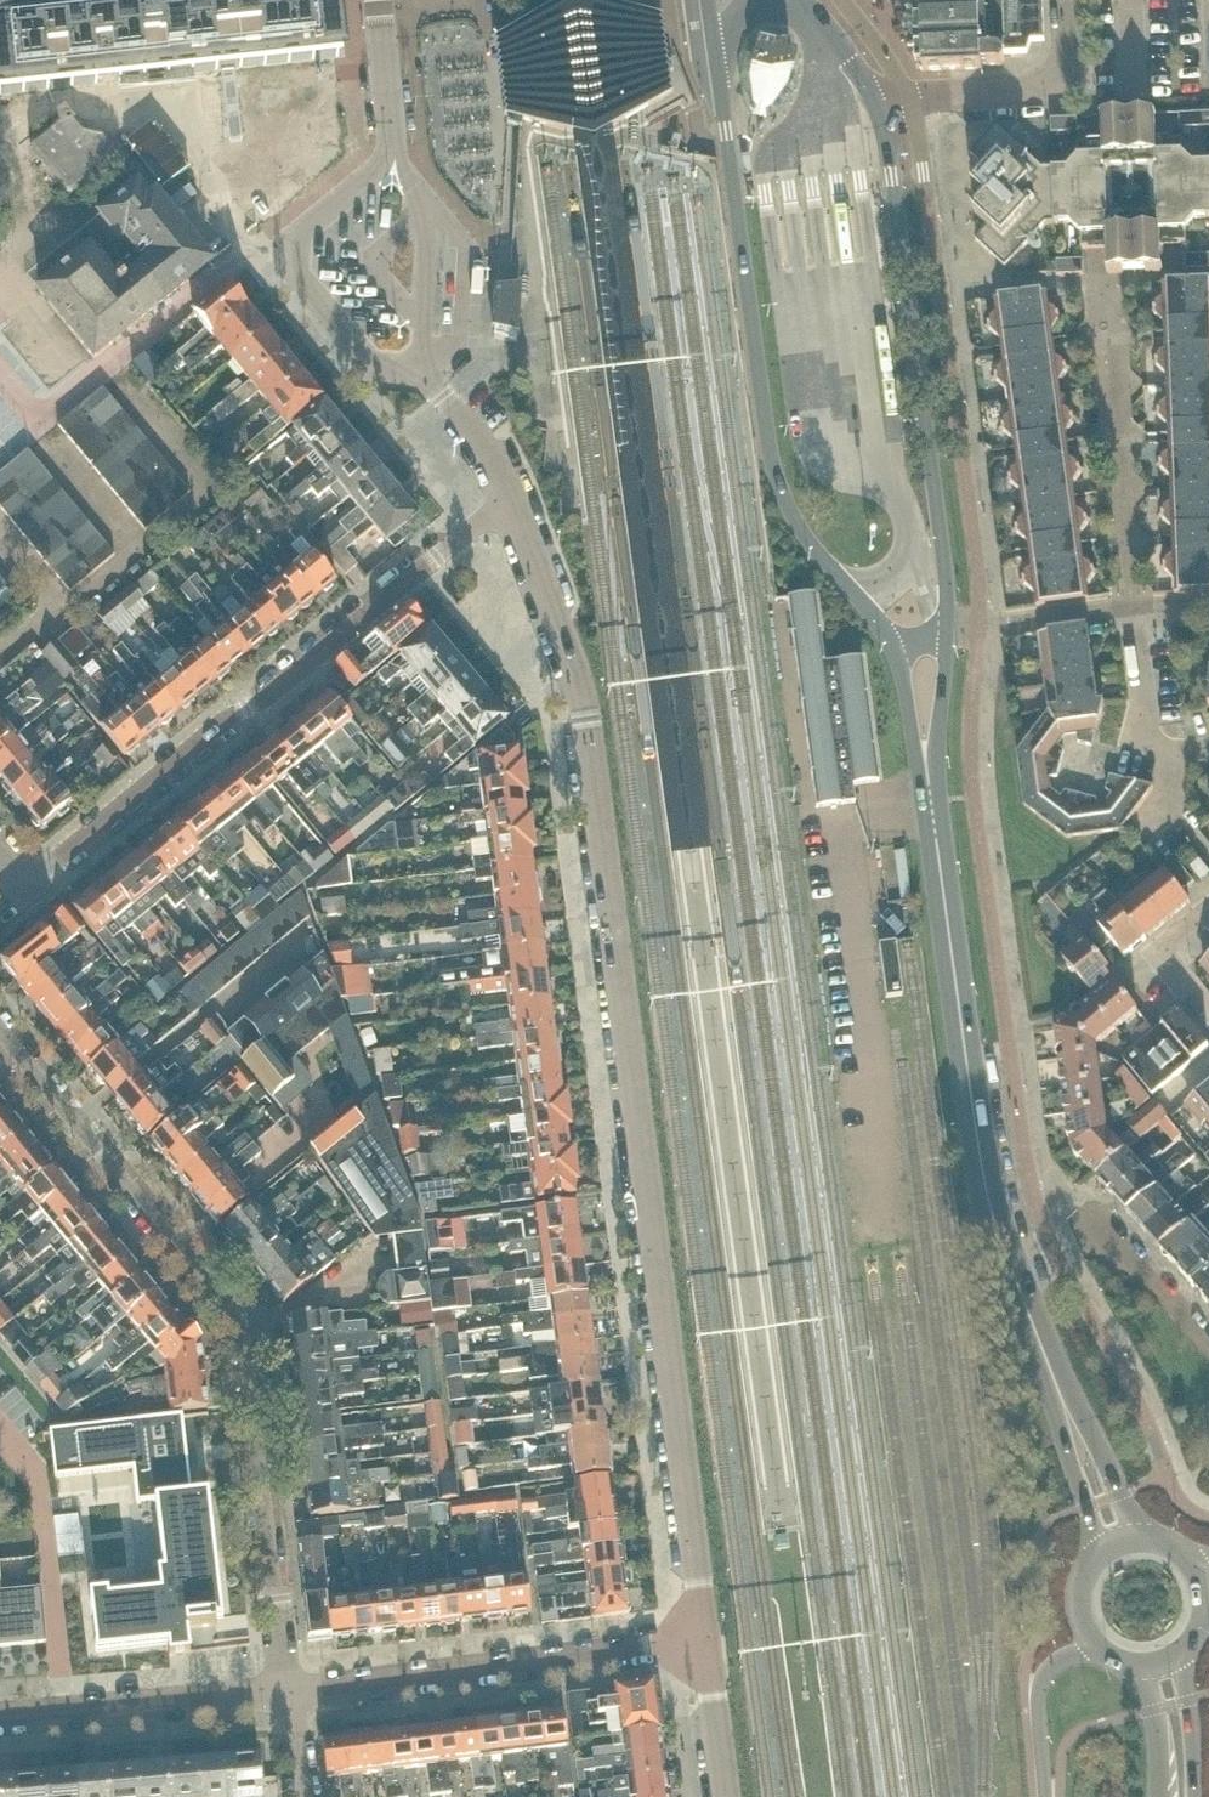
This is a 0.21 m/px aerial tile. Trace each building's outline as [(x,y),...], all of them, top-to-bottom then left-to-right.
[(2,94),(1,93),(24,90),(24,91),(26,91),(48,88),(48,89),(50,89),(50,87),(72,85),(72,86),(74,86),(74,85),(96,82),(96,83),(98,83),(98,82),(120,79),(120,81),(122,81),(122,79),(144,77),(144,78),(146,78),(146,77),(168,74),(168,75),(170,75),(170,74),(192,71),(193,73),(195,72),(194,71),(217,69),(217,70),(219,70),(219,69),(236,67),(241,66),(241,67),(243,67),(243,66),(265,63),(265,65),(267,64),(267,63),(289,61),(289,62),(291,62),(291,61),(313,58),(313,59),(315,59),(315,58),(330,56),(337,55),(338,57),(339,57),(339,55),(343,55),(337,0),(218,0),(211,1),(211,0),(209,0),(209,1),(187,3),(187,2),(185,2),(185,4),(163,6),(162,5),(161,5),(161,6),(139,9),(138,8),(136,8),(137,9),(114,12),(114,10),(112,11),(113,12),(90,14),(90,13),(88,13),(88,14),(66,17),(66,16),(64,16),(64,17),(42,20),(42,19),(40,19),(40,20),(18,22),(18,21),(16,21),(16,23),(0,24),(0,94),(2,94)] [(663,16),(660,16),(599,0),(563,0),(553,5),(498,37),(495,39),(495,42),(497,42),(507,113),(505,114),(505,116),(507,117),(508,125),(510,125),(515,126),(522,128),(523,128),(524,121),(573,133),(595,138),(613,127),(635,115),(674,93),(673,90),(670,89),(668,74),(673,71),(672,64),(666,62),(660,19),(663,18),(663,16)] [(925,72),(984,70),(984,67),(1003,66),(1007,64),(1007,59),(1029,58),(1028,40),(1046,39),(1044,0),(923,0),(925,72)] [(778,45),(769,43),(759,40),(755,56),(754,57),(752,69),(753,69),(751,76),(755,103),(758,109),(771,108),(787,86),(791,71),(794,70),(790,43),(778,45)] [(94,129),(71,102),(66,96),(48,111),(52,120),(20,146),(69,207),(121,164),(131,156),(107,126),(94,129)] [(1195,128),(1208,128),(1207,113),(1194,114),(1195,128)] [(1181,129),(1195,128),(1194,114),(1181,114),(1181,129)] [(1188,244),(1188,229),(1198,218),(1208,218),(1208,164),(1195,165),(1184,155),(1183,140),(1158,141),(1157,115),(1104,117),(1105,143),(1077,144),(1078,159),(1068,170),(1055,170),(1057,224),(1072,223),(1083,233),(1083,249),(1110,248),(1111,271),(1163,269),(1162,245),(1188,244)] [(1053,134),(1080,133),(1079,118),(1053,119),(1053,134)] [(613,127),(595,138),(573,133),(574,139),(576,153),(672,856),(692,854),(712,851),(616,148),(614,139),(613,127)] [(1055,170),(1044,170),(1001,131),(974,161),(988,173),(975,187),(989,200),(976,214),(990,227),(977,241),(1007,269),(1048,224),(1057,224),(1055,170)] [(679,149),(682,134),(674,133),(671,147),(679,149)] [(156,196),(151,200),(138,185),(100,216),(121,242),(126,237),(149,267),(143,272),(134,261),(117,274),(123,281),(117,286),(90,252),(40,293),(92,356),(95,360),(211,264),(189,237),(190,236),(179,223),(178,224),(156,196)] [(1187,270),(1201,270),(1200,255),(1187,256),(1187,270)] [(1208,269),(1208,255),(1200,255),(1201,270),(1208,269)] [(1059,275),(1086,274),(1085,260),(1058,261),(1059,275)] [(1208,386),(1208,282),(1164,283),(1165,297),(1153,310),(1152,310),(1152,311),(1153,311),(1166,323),(1166,333),(1167,339),(1167,349),(1155,362),(1154,362),(1154,363),(1155,363),(1168,374),(1168,387),(1208,386)] [(235,288),(231,288),(229,286),(194,315),(207,330),(164,365),(171,374),(190,358),(248,311),(249,310),(241,300),(241,296),(235,288)] [(493,330),(520,335),(523,287),(495,289),(493,330)] [(1010,402),(1063,394),(1061,382),(1072,368),(1073,368),(1072,367),(1058,357),(1056,343),(1055,330),(1065,317),(1066,317),(1065,315),(1051,305),(1049,292),(996,299),(998,313),(988,326),(987,326),(987,328),(988,328),(1001,338),(1003,349),(1005,364),(995,377),(994,378),(994,379),(995,379),(1008,389),(1010,402)] [(262,321),(256,321),(248,311),(190,358),(197,365),(212,353),(213,354),(222,348),(232,361),(269,330),(262,321)] [(276,346),(277,339),(269,330),(232,361),(251,383),(284,356),(276,346)] [(293,367),(284,356),(251,383),(243,389),(231,399),(214,413),(223,424),(260,394),(270,405),(306,375),(299,367),(293,367)] [(256,455),(288,428),(321,401),(312,390),(313,384),(306,375),(270,405),(260,413),(272,427),(249,446),(256,455)] [(231,399),(243,389),(237,382),(225,392),(231,399)] [(1168,387),(1169,400),(1157,412),(1156,412),(1156,414),(1157,414),(1170,425),(1170,438),(1171,451),(1159,464),(1158,464),(1158,465),(1159,465),(1172,477),(1172,490),(1208,488),(1208,386),(1168,387)] [(90,418),(113,399),(104,388),(81,407),(90,418)] [(1063,394),(1010,402),(1012,415),(1002,428),(1001,428),(1001,430),(1002,429),(1015,440),(1017,449),(1019,466),(1009,479),(1008,479),(1008,481),(1009,481),(1022,491),(1024,503),(1077,496),(1075,483),(1086,470),(1086,468),(1085,468),(1072,458),(1070,444),(1068,432),(1079,419),(1079,417),(1078,417),(1065,407),(1063,394)] [(99,428),(122,410),(113,399),(90,418),(99,428)] [(331,407),(326,407),(325,405),(286,436),(299,450),(286,460),(293,468),(305,459),(343,427),(335,418),(336,413),(331,407)] [(68,436),(90,418),(81,407),(59,425),(68,436)] [(108,439),(130,420),(122,410),(99,428),(108,439)] [(77,447),(99,428),(90,418),(68,436),(77,447)] [(116,449),(139,431),(130,420),(108,439),(116,449)] [(289,509),(312,490),(361,450),(353,440),(354,436),(349,429),(344,429),(343,427),(305,459),(317,473),(283,502),(289,509)] [(85,457),(108,439),(99,428),(77,447),(85,457)] [(125,460),(147,441),(139,431),(116,449),(125,460)] [(94,468),(116,449),(108,439),(85,457),(94,468)] [(134,470),(156,452),(147,441),(125,460),(134,470)] [(103,478),(125,460),(116,449),(94,468),(103,478)] [(16,479),(38,461),(29,450),(7,469),(16,479)] [(374,460),(369,460),(361,450),(312,490),(319,498),(331,489),(342,502),(379,472),(378,470),(379,466),(374,460)] [(142,481),(165,462),(156,452),(134,470),(142,481)] [(111,489),(134,470),(125,460),(103,478),(111,489)] [(24,490),(47,471),(38,461),(16,479),(24,490)] [(151,491),(173,472),(165,462),(142,481),(151,491)] [(239,494),(258,478),(249,466),(242,472),(230,482),(235,488),(239,494)] [(16,479),(7,469),(0,474),(0,492),(16,479)] [(120,499),(142,481),(134,470),(111,489),(120,499)] [(33,500),(55,482),(47,471),(24,490),(33,500)] [(160,502),(182,483),(173,472),(151,491),(160,502)] [(342,541),(349,535),(398,495),(391,486),(392,481),(386,475),(381,474),(379,472),(342,502),(354,517),(342,526),(343,527),(336,534),(342,541)] [(24,490),(16,479),(0,492),(0,507),(2,509),(24,490)] [(129,510),(151,491),(142,481),(120,499),(129,510)] [(41,511),(64,492),(55,482),(33,500),(41,511)] [(168,512),(191,493),(182,483),(160,502),(168,512)] [(247,511),(248,512),(266,497),(257,486),(239,501),(247,511)] [(1172,490),(1173,502),(1161,515),(1160,515),(1160,516),(1161,516),(1174,528),(1174,541),(1175,554),(1163,566),(1162,566),(1162,568),(1163,568),(1176,579),(1176,593),(1208,592),(1208,488),(1172,490)] [(10,519),(33,500),(24,490),(2,509),(10,519)] [(137,520),(160,502),(151,491),(129,510),(137,520)] [(50,521),(73,503),(64,492),(41,511),(50,521)] [(410,505),(406,504),(398,495),(349,535),(342,541),(326,553),(345,577),(358,566),(346,551),(375,528),(386,543),(389,540),(395,548),(406,539),(401,532),(417,518),(415,516),(416,511),(410,505)] [(1077,496),(1024,503),(1026,516),(1015,529),(1015,530),(1015,531),(1016,531),(1029,541),(1030,551),(1033,567),(1022,581),(1022,582),(1023,582),(1036,592),(1038,606),(1091,599),(1089,585),(1100,571),(1100,570),(1099,570),(1086,560),(1084,547),(1082,534),(1093,520),(1093,519),(1092,519),(1079,509),(1077,496)] [(298,518),(311,508),(303,498),(290,509),(298,518)] [(19,530),(41,511),(33,500),(10,519),(19,530)] [(230,525),(247,511),(239,501),(222,515),(230,525)] [(146,531),(168,512),(160,502),(137,520),(146,531)] [(59,532),(81,513),(73,503),(50,521),(59,532)] [(28,540),(50,521),(41,511),(19,530),(28,540)] [(67,542),(90,524),(81,513),(59,532),(67,542)] [(231,526),(230,525),(222,515),(204,530),(213,540),(231,526)] [(36,551),(59,532),(50,521),(28,540),(36,551)] [(76,553),(99,534),(90,524),(67,542),(76,553)] [(195,555),(212,540),(203,530),(186,545),(195,555)] [(45,561),(67,542),(59,532),(36,551),(45,561)] [(85,563),(107,545),(99,534),(76,553),(85,563)] [(326,553),(342,541),(336,534),(321,546),(326,553)] [(313,551),(302,560),(283,537),(275,543),(318,596),(323,591),(328,592),(334,586),(333,583),(336,581),(313,551)] [(307,609),(312,604),(313,600),(318,596),(275,543),(271,539),(263,546),(276,562),(267,569),(301,610),(303,608),(307,609)] [(54,571),(76,553),(67,542),(45,561),(54,571)] [(93,574),(116,555),(107,545),(85,563),(93,574)] [(62,582),(85,563),(76,553),(54,571),(62,582)] [(283,625),(240,572),(227,558),(219,565),(251,603),(241,611),(266,639),(269,637),(272,638),(278,633),(278,630),(283,625)] [(71,593),(93,574),(85,563),(62,582),(71,593)] [(257,577),(248,566),(240,572),(283,625),(288,621),(292,621),(298,616),(298,612),(301,610),(267,569),(257,577)] [(134,588),(144,599),(143,598),(156,587),(147,577),(134,588)] [(241,611),(232,618),(199,578),(191,585),(248,654),(254,650),(257,650),(264,645),(264,641),(266,639),(241,611)] [(243,659),(248,654),(191,585),(182,592),(216,632),(207,639),(231,669),(233,667),(237,667),(243,662),(243,659)] [(126,614),(144,599),(134,588),(117,602),(126,614)] [(825,663),(817,599),(816,593),(788,597),(817,808),(856,802),(856,800),(853,785),(880,781),(863,657),(825,663)] [(126,614),(117,602),(102,614),(110,623),(125,612),(126,614)] [(416,607),(412,607),(410,605),(368,641),(379,655),(361,670),(350,656),(337,666),(356,688),(426,628),(421,622),(422,620),(421,618),(422,613),(416,607)] [(88,637),(104,624),(95,614),(79,626),(88,637)] [(187,635),(178,624),(170,631),(213,683),(219,679),(223,679),(228,674),(229,670),(231,669),(207,639),(197,627),(187,635)] [(1044,660),(1093,654),(1089,627),(1041,634),(1044,660)] [(208,688),(213,683),(170,631),(162,637),(171,649),(161,658),(171,670),(171,669),(196,697),(198,696),(202,696),(207,691),(208,688)] [(445,641),(441,642),(432,632),(379,676),(386,686),(401,673),(412,686),(450,654),(449,652),(450,648),(445,641)] [(79,665),(60,643),(60,642),(44,655),(63,679),(79,665)] [(161,727),(163,725),(167,725),(173,720),(173,717),(178,712),(135,660),(133,657),(122,645),(114,652),(136,678),(127,686),(137,697),(136,698),(161,727)] [(171,670),(162,677),(143,653),(135,660),(178,712),(184,708),(187,708),(193,703),(194,699),(196,697),(171,669),(171,670)] [(457,656),(452,656),(450,654),(412,686),(423,698),(407,711),(416,721),(469,677),(461,667),(462,662),(457,656)] [(1048,686),(1096,679),(1093,654),(1044,660),(1048,686)] [(482,687),(477,686),(469,677),(416,721),(424,730),(439,718),(450,730),(488,699),(486,697),(487,692),(482,687)] [(1100,704),(1100,703),(1096,679),(1048,686),(1051,711),(1051,712),(1052,711),(1100,704)] [(38,690),(31,682),(7,702),(0,694),(0,723),(35,693),(38,690)] [(136,698),(127,705),(108,682),(100,689),(105,696),(144,741),(149,737),(151,739),(161,731),(159,729),(161,727),(136,698)] [(125,757),(127,755),(132,754),(138,749),(138,745),(144,741),(105,696),(100,689),(91,696),(97,703),(101,707),(91,716),(101,727),(125,757)] [(353,722),(337,704),(328,692),(325,695),(320,693),(316,697),(316,702),(308,708),(342,748),(352,761),(361,753),(342,730),(353,722)] [(43,702),(35,693),(0,723),(0,750),(16,737),(10,729),(43,702)] [(362,726),(370,720),(351,697),(343,704),(362,726)] [(494,701),(489,700),(488,699),(450,730),(460,743),(445,755),(453,765),(507,721),(498,711),(499,706),(494,701)] [(1094,747),(1105,708),(1106,702),(1100,703),(1100,704),(1052,711),(1067,736),(1068,735),(1079,734),(1080,742),(1094,747)] [(352,761),(342,748),(308,708),(301,714),(297,713),(291,717),(292,722),(290,723),(311,748),(315,753),(325,745),(344,767),(352,761)] [(1066,737),(1067,736),(1052,711),(1051,712),(1019,753),(1063,764),(1066,751),(1059,746),(1066,737)] [(61,727),(54,719),(23,745),(16,737),(0,750),(0,776),(1,777),(61,727)] [(290,723),(288,725),(284,723),(279,727),(280,732),(272,739),(280,748),(316,791),(324,784),(305,761),(315,753),(311,748),(290,723)] [(68,734),(62,727),(61,727),(1,777),(6,784),(5,787),(10,793),(13,792),(14,794),(43,770),(37,762),(58,745),(57,744),(68,734)] [(397,736),(408,749),(418,740),(408,727),(397,736)] [(516,748),(515,739),(505,729),(468,760),(470,772),(479,771),(481,785),(525,780),(523,765),(518,765),(517,752),(516,752),(516,748)] [(398,770),(414,757),(397,736),(381,750),(398,770)] [(316,791),(280,748),(272,739),(264,745),(260,744),(253,749),(255,753),(253,754),(277,784),(288,775),(307,799),(316,791)] [(110,744),(97,754),(104,763),(103,763),(108,768),(121,757),(110,744)] [(29,811),(88,761),(81,753),(50,778),(43,770),(14,794),(16,796),(15,799),(20,806),(23,804),(29,811)] [(1059,777),(1063,764),(1019,753),(1027,806),(1053,791),(1052,790),(1050,778),(1059,777)] [(103,763),(104,763),(97,754),(96,754),(88,761),(29,811),(34,818),(33,821),(38,827),(41,826),(43,828),(60,814),(62,817),(70,810),(67,807),(71,804),(64,796),(103,763)] [(263,796),(273,787),(249,757),(247,759),(242,758),(237,762),(238,767),(230,773),(274,826),(283,819),(263,796)] [(265,833),(274,826),(230,773),(222,780),(218,778),(213,782),(214,787),(212,789),(236,818),(246,810),(265,833)] [(416,782),(408,789),(415,797),(432,783),(425,775),(420,779),(419,780),(416,782)] [(1155,787),(1112,776),(1108,790),(1115,795),(1108,804),(1107,805),(1122,831),(1155,787)] [(522,795),(527,795),(525,780),(481,785),(483,801),(474,803),(474,805),(463,807),(464,816),(524,808),(522,795)] [(396,813),(414,798),(404,785),(386,801),(393,809),(393,810),(396,813)] [(210,790),(206,788),(200,792),(201,797),(193,804),(237,856),(246,849),(235,837),(245,828),(236,818),(212,789),(210,790)] [(1062,799),(1053,792),(1053,791),(1027,806),(1070,838),(1081,795),(1068,792),(1062,799)] [(1095,807),(1094,798),(1081,795),(1070,838),(1122,831),(1107,805),(1106,806),(1095,807)] [(365,811),(376,824),(393,809),(386,801),(382,796),(365,811)] [(228,864),(237,856),(193,804),(186,810),(182,808),(176,813),(177,817),(175,820),(199,849),(209,861),(219,852),(228,864)] [(396,824),(414,822),(412,806),(396,820),(396,824)] [(531,820),(525,821),(524,808),(464,816),(465,824),(477,823),(477,826),(485,825),(488,842),(533,835),(531,820)] [(356,840),(376,824),(365,811),(346,828),(356,840)] [(209,861),(199,849),(175,820),(157,834),(183,866),(191,875),(200,868),(218,890),(227,883),(209,861)] [(358,857),(400,852),(396,824),(388,825),(357,852),(358,857)] [(338,856),(356,840),(346,828),(327,843),(338,856)] [(174,873),(183,866),(157,834),(140,849),(192,911),(200,905),(174,873)] [(1131,851),(1140,844),(1132,834),(1123,841),(1131,851)] [(529,851),(534,850),(533,835),(488,842),(472,844),(476,872),(531,863),(529,851)] [(306,861),(316,874),(334,860),(324,847),(314,855),(309,849),(301,855),(306,861)] [(1108,847),(1094,858),(1100,866),(1114,854),(1108,847)] [(184,918),(192,911),(140,849),(123,862),(164,912),(173,904),(184,918)] [(1184,893),(1196,883),(1175,857),(1162,868),(1167,873),(1184,893)] [(1208,876),(1208,869),(1201,860),(1192,868),(1203,881),(1208,876)] [(297,890),(316,874),(306,861),(286,877),(287,878),(288,879),(296,889),(297,890)] [(155,919),(164,912),(123,862),(106,877),(156,937),(164,930),(155,919)] [(317,888),(352,884),(349,862),(344,863),(317,884),(317,888)] [(538,875),(533,876),(531,863),(476,872),(477,879),(483,878),(484,879),(493,878),(495,896),(540,890),(538,875)] [(1167,873),(1157,881),(1150,873),(1137,884),(1144,892),(1145,892),(1169,922),(1192,903),(1184,893),(1167,873)] [(155,937),(156,937),(106,877),(89,891),(115,922),(129,940),(138,932),(153,949),(160,943),(155,937)] [(287,878),(268,893),(269,895),(277,905),(296,889),(288,879),(287,878)] [(245,904),(262,925),(273,916),(281,910),(277,905),(269,895),(268,893),(264,889),(245,904)] [(537,906),(542,905),(540,890),(495,896),(499,924),(539,919),(537,906)] [(106,929),(115,922),(89,891),(72,905),(124,968),(132,962),(106,929)] [(302,892),(285,906),(301,926),(312,918),(302,892)] [(1148,939),(1169,922),(1145,892),(1144,892),(1135,900),(1128,892),(1117,902),(1148,939)] [(1117,902),(1116,902),(1109,893),(1094,905),(1104,917),(1101,919),(1105,925),(1092,936),(1103,950),(1112,942),(1126,958),(1148,939),(1117,902)] [(324,917),(347,914),(345,898),(322,901),(324,917)] [(254,932),(262,926),(262,925),(245,904),(233,915),(246,931),(251,927),(254,932)] [(281,910),(273,916),(290,936),(301,926),(285,906),(281,910)] [(50,958),(86,930),(68,908),(8,958),(2,962),(19,983),(50,958)] [(262,925),(262,926),(278,946),(290,936),(273,916),(262,925)] [(540,931),(539,919),(499,924),(478,926),(460,929),(462,943),(487,940),(489,953),(547,946),(545,931),(540,931)] [(229,945),(241,935),(232,925),(221,935),(229,945)] [(254,932),(250,936),(266,955),(278,946),(262,926),(254,932)] [(1112,971),(1105,962),(1077,929),(1067,937),(1077,949),(1065,960),(1089,989),(1112,971)] [(250,936),(238,945),(254,965),(266,955),(250,936)] [(33,1000),(99,946),(92,938),(56,967),(50,958),(19,983),(33,1000)] [(196,951),(207,964),(219,954),(208,941),(196,951)] [(887,998),(903,996),(896,942),(880,945),(887,998)] [(339,971),(358,969),(354,943),(329,947),(339,971)] [(238,945),(226,955),(243,975),(254,965),(238,945)] [(71,984),(106,955),(99,946),(33,1000),(47,1018),(78,993),(71,984)] [(544,961),(549,961),(547,946),(489,953),(483,954),(485,970),(444,975),(442,976),(441,977),(440,978),(440,980),(439,981),(441,988),(471,984),(546,974),(544,961)] [(190,978),(207,964),(196,951),(179,965),(190,978)] [(226,955),(214,965),(231,985),(243,975),(226,955)] [(315,1001),(335,985),(316,962),(228,1034),(230,1038),(246,1057),(264,1042),(278,1032),(290,1021),(302,1011),(315,1001)] [(214,965),(203,975),(219,995),(231,985),(214,965)] [(347,1001),(371,997),(366,968),(358,969),(339,971),(331,973),(335,985),(341,1001),(347,1001)] [(61,1034),(124,982),(127,980),(118,969),(110,976),(112,978),(94,994),(87,985),(78,993),(47,1018),(61,1034)] [(172,992),(186,980),(179,971),(165,983),(172,992)] [(547,986),(546,974),(471,984),(473,995),(508,991),(509,1007),(554,1001),(552,986),(547,986)] [(203,975),(191,984),(208,1004),(219,995),(203,975)] [(160,1001),(171,992),(159,977),(148,986),(160,1001)] [(99,1018),(131,990),(124,982),(61,1034),(75,1052),(106,1027),(99,1018)] [(1118,1030),(1139,1012),(1115,983),(1094,1000),(1105,1013),(1118,1030)] [(336,1028),(348,1018),(341,1001),(335,985),(315,1001),(336,1028)] [(377,1013),(375,997),(371,997),(347,1001),(348,1009),(350,1008),(351,1016),(377,1013)] [(1118,1030),(1105,1013),(1094,1000),(1073,1017),(1098,1048),(1098,1046),(1118,1030)] [(315,1001),(302,1011),(323,1038),(336,1028),(315,1001)] [(478,1039),(492,1037),(552,1029),(551,1017),(556,1016),(554,1001),(509,1007),(512,1025),(491,1027),(477,1029),(478,1039)] [(90,1070),(92,1068),(141,1027),(153,1017),(147,1009),(135,1018),(134,1017),(113,1036),(106,1027),(75,1052),(90,1070)] [(302,1011),(290,1021),(311,1048),(323,1038),(302,1011)] [(1208,1051),(1208,1046),(1181,1013),(1157,1033),(1146,1042),(1125,1059),(1155,1096),(1208,1051)] [(1099,1054),(1098,1048),(1073,1017),(1058,1030),(1062,1059),(1099,1054)] [(221,1046),(227,1041),(212,1021),(202,1029),(217,1049),(221,1046)] [(290,1021),(278,1032),(298,1058),(311,1048),(290,1021)] [(1146,1042),(1157,1033),(1150,1025),(1139,1033),(1146,1042)] [(107,1087),(137,1062),(128,1051),(148,1035),(141,1027),(92,1068),(98,1076),(98,1079),(102,1085),(106,1085),(107,1087)] [(554,1041),(552,1029),(492,1037),(478,1039),(479,1050),(515,1046),(517,1062),(561,1056),(559,1041),(554,1041)] [(278,1032),(264,1042),(285,1069),(298,1058),(278,1032)] [(230,1038),(227,1041),(221,1046),(237,1065),(242,1061),(246,1057),(230,1038)] [(295,1081),(285,1069),(264,1042),(246,1057),(242,1061),(273,1098),(295,1081)] [(378,1075),(382,1074),(393,1073),(390,1051),(375,1053),(378,1075)] [(1065,1086),(1103,1081),(1099,1054),(1062,1059),(1065,1086)] [(558,1071),(563,1071),(561,1056),(517,1062),(519,1078),(485,1082),(486,1094),(499,1092),(559,1084),(558,1071)] [(168,1074),(160,1064),(117,1099),(118,1100),(118,1104),(123,1110),(126,1110),(133,1118),(183,1077),(176,1067),(168,1074)] [(245,1095),(249,1092),(257,1086),(242,1066),(230,1076),(245,1095)] [(1122,1087),(1133,1078),(1127,1070),(1116,1079),(1122,1087)] [(149,1138),(193,1101),(181,1087),(194,1076),(190,1071),(183,1077),(133,1118),(140,1126),(139,1129),(144,1135),(147,1135),(149,1138)] [(398,1078),(383,1080),(386,1101),(401,1100),(398,1078)] [(1129,1094),(1140,1085),(1133,1078),(1122,1087),(1129,1094)] [(1106,1108),(1105,1095),(1103,1081),(1065,1086),(1069,1113),(1106,1108)] [(559,1084),(499,1092),(500,1103),(522,1100),(524,1117),(568,1111),(566,1096),(561,1097),(559,1084)] [(1135,1102),(1146,1093),(1140,1085),(1129,1094),(1135,1102)] [(258,1104),(266,1097),(257,1086),(249,1092),(258,1104)] [(1190,1104),(1191,1105),(1192,1104),(1208,1124),(1208,1088),(1190,1104)] [(1146,1093),(1135,1102),(1141,1109),(1152,1100),(1146,1093)] [(431,1295),(421,1219),(376,1096),(311,1149),(356,1212),(371,1233),(375,1238),(395,1236),(398,1260),(400,1260),(402,1272),(393,1273),(387,1275),(381,1280),(379,1287),(380,1296),(384,1302),(390,1305),(397,1305),(432,1301),(431,1295)] [(0,1100),(0,1124),(12,1114),(7,1108),(7,1105),(3,1101),(0,1100)] [(1159,1124),(1168,1117),(1169,1116),(1157,1101),(1129,1124),(1142,1139),(1159,1124)] [(407,1104),(391,1107),(394,1128),(410,1126),(407,1104)] [(276,1125),(284,1119),(274,1107),(267,1113),(276,1125)] [(1074,1148),(1109,1130),(1106,1108),(1069,1113),(1074,1148)] [(166,1159),(217,1118),(210,1110),(198,1120),(190,1110),(152,1141),(153,1143),(153,1146),(158,1152),(161,1152),(166,1159)] [(570,1126),(568,1111),(524,1117),(509,1119),(511,1136),(501,1137),(502,1148),(507,1147),(567,1139),(565,1127),(570,1126)] [(17,1120),(12,1114),(0,1124),(0,1154),(26,1132),(24,1129),(24,1126),(20,1121),(17,1120)] [(1168,1117),(1159,1124),(1176,1144),(1184,1137),(1168,1117)] [(203,1142),(223,1126),(217,1118),(166,1159),(172,1166),(172,1169),(177,1175),(180,1176),(181,1176),(211,1152),(203,1142)] [(1127,1134),(1119,1141),(1109,1130),(1074,1148),(1099,1177),(1128,1151),(1127,1150),(1135,1143),(1127,1134)] [(416,1131),(401,1133),(404,1156),(419,1154),(416,1131)] [(29,1135),(26,1132),(0,1154),(0,1162),(3,1166),(0,1169),(0,1184),(41,1150),(36,1144),(36,1141),(32,1136),(29,1135)] [(195,1194),(254,1145),(247,1137),(218,1161),(211,1152),(181,1176),(181,1177),(181,1180),(186,1187),(189,1187),(195,1194)] [(574,1151),(569,1152),(567,1139),(507,1147),(508,1156),(529,1153),(532,1172),(576,1166),(574,1151)] [(1114,1195),(1155,1159),(1162,1153),(1155,1144),(1136,1161),(1128,1151),(1099,1177),(1114,1195)] [(218,1225),(250,1199),(240,1187),(251,1178),(243,1168),(261,1153),(254,1145),(195,1194),(200,1200),(200,1203),(205,1210),(208,1210),(219,1223),(217,1224),(218,1225)] [(46,1156),(41,1150),(0,1184),(0,1199),(9,1192),(16,1200),(56,1168),(54,1166),(56,1164),(48,1155),(46,1156)] [(1130,1213),(1171,1177),(1189,1162),(1179,1155),(1163,1169),(1155,1159),(1114,1195),(1130,1213)] [(413,1179),(431,1177),(428,1156),(410,1158),(413,1179)] [(572,1182),(578,1181),(576,1166),(532,1172),(534,1187),(508,1190),(510,1204),(574,1195),(572,1182)] [(60,1173),(56,1168),(16,1200),(0,1213),(0,1222),(4,1226),(22,1211),(29,1220),(40,1211),(71,1186),(69,1184),(69,1180),(64,1174),(60,1173)] [(1179,1187),(1171,1177),(1130,1213),(1147,1232),(1176,1206),(1198,1187),(1189,1178),(1179,1187)] [(330,1203),(339,1196),(326,1178),(318,1185),(330,1203)] [(425,1215),(438,1213),(434,1183),(415,1186),(425,1215)] [(76,1189),(72,1188),(71,1186),(40,1211),(48,1220),(27,1236),(34,1245),(85,1204),(81,1199),(81,1195),(76,1189)] [(238,1247),(290,1205),(300,1197),(293,1189),(262,1214),(253,1203),(223,1228),(225,1231),(225,1234),(230,1241),(233,1240),(238,1247)] [(1208,1208),(1208,1192),(1184,1214),(1176,1206),(1147,1232),(1162,1250),(1195,1220),(1208,1208)] [(93,1209),(89,1209),(85,1204),(34,1245),(25,1253),(33,1263),(51,1248),(58,1256),(69,1246),(99,1222),(98,1219),(98,1216),(93,1209)] [(254,1266),(284,1241),(299,1228),(290,1218),(297,1213),(290,1205),(238,1247),(244,1254),(243,1257),(249,1263),(252,1263),(254,1266)] [(541,1241),(580,1235),(576,1205),(511,1213),(512,1225),(538,1221),(541,1241)] [(356,1212),(338,1228),(325,1238),(332,1247),(342,1239),(343,1241),(350,1235),(357,1243),(371,1233),(356,1212)] [(325,1238),(338,1228),(331,1220),(316,1232),(323,1240),(325,1238)] [(1203,1228),(1195,1220),(1162,1250),(1178,1267),(1208,1239),(1208,1223),(1203,1228)] [(451,1221),(426,1225),(429,1243),(430,1253),(455,1249),(451,1221)] [(55,1287),(63,1281),(114,1239),(110,1235),(110,1231),(105,1224),(101,1224),(99,1222),(69,1246),(76,1255),(48,1278),(55,1287)] [(269,1284),(320,1242),(314,1234),(292,1251),(284,1241),(254,1266),(255,1268),(255,1271),(260,1277),(263,1277),(269,1284)] [(580,1235),(541,1241),(510,1245),(511,1255),(527,1253),(529,1272),(584,1265),(580,1235)] [(83,1294),(98,1282),(128,1257),(126,1255),(127,1251),(121,1245),(118,1244),(114,1239),(63,1281),(55,1287),(44,1296),(51,1305),(76,1285),(83,1294)] [(1178,1267),(1193,1284),(1208,1270),(1208,1239),(1178,1267)] [(284,1303),(336,1261),(320,1242),(269,1284),(275,1291),(274,1295),(279,1301),(282,1301),(284,1303)] [(84,1322),(92,1316),(143,1275),(139,1270),(139,1266),(133,1260),(130,1259),(128,1257),(98,1282),(105,1290),(77,1313),(84,1322)] [(433,1285),(451,1282),(448,1260),(430,1263),(433,1285)] [(584,1265),(529,1272),(516,1274),(517,1284),(530,1282),(533,1302),(551,1299),(588,1295),(584,1265)] [(1193,1284),(1194,1285),(1193,1285),(1208,1303),(1208,1270),(1193,1284)] [(148,1282),(143,1275),(92,1316),(106,1334),(115,1326),(157,1293),(156,1291),(158,1290),(150,1281),(148,1282)] [(434,1313),(455,1310),(453,1292),(431,1295),(432,1301),(432,1303),(434,1313)] [(159,1295),(157,1293),(115,1326),(123,1335),(113,1343),(99,1355),(106,1363),(171,1310),(166,1304),(168,1303),(161,1294),(159,1295)] [(590,1299),(588,1297),(588,1295),(551,1299),(552,1311),(522,1315),(523,1325),(591,1316),(590,1310),(591,1307),(590,1299)] [(14,1320),(16,1319),(1,1301),(0,1302),(0,1332),(14,1320)] [(435,1323),(434,1313),(432,1303),(400,1307),(403,1328),(435,1323)] [(441,1336),(459,1334),(456,1320),(467,1313),(466,1309),(455,1310),(434,1313),(435,1323),(436,1328),(440,1327),(441,1336)] [(178,1315),(176,1316),(171,1310),(106,1363),(112,1371),(127,1360),(148,1343),(155,1352),(187,1326),(178,1315)] [(366,1322),(345,1324),(343,1312),(289,1318),(289,1322),(287,1325),(288,1333),(291,1335),(292,1344),(368,1334),(366,1322)] [(594,1326),(592,1324),(591,1316),(523,1325),(524,1336),(555,1332),(557,1344),(594,1339),(593,1335),(595,1333),(594,1326)] [(26,1340),(29,1338),(14,1320),(0,1332),(0,1334),(13,1350),(26,1340)] [(203,1362),(201,1339),(189,1325),(187,1326),(155,1352),(165,1364),(165,1367),(203,1362)] [(419,1352),(434,1351),(431,1331),(417,1332),(419,1352)] [(295,1368),(333,1363),(360,1360),(359,1350),(379,1347),(377,1333),(368,1334),(292,1344),(293,1352),(290,1355),(291,1363),(294,1365),(295,1368)] [(444,1359),(462,1356),(459,1334),(441,1336),(444,1359)] [(596,1342),(594,1342),(594,1339),(557,1344),(558,1356),(528,1360),(529,1370),(597,1361),(596,1354),(598,1354),(596,1342)] [(27,1368),(41,1357),(26,1340),(13,1350),(12,1352),(27,1368)] [(41,1386),(54,1376),(64,1368),(49,1350),(41,1357),(27,1368),(41,1386)] [(420,1377),(438,1375),(435,1351),(434,1351),(419,1352),(418,1353),(420,1377)] [(447,1381),(463,1379),(464,1379),(462,1356),(444,1359),(447,1381)] [(379,1371),(362,1373),(360,1360),(333,1363),(295,1368),(295,1370),(292,1373),(293,1381),(297,1383),(298,1391),(363,1384),(380,1382),(379,1371)] [(597,1368),(597,1367),(597,1361),(529,1370),(530,1380),(561,1376),(562,1388),(599,1384),(599,1380),(601,1380),(600,1368),(597,1368)] [(131,1397),(141,1393),(206,1386),(205,1376),(207,1374),(206,1367),(203,1365),(203,1362),(165,1367),(166,1378),(140,1381),(126,1385),(131,1397)] [(438,1375),(420,1377),(423,1400),(440,1398),(438,1375)] [(56,1404),(69,1393),(54,1376),(41,1386),(56,1404)] [(463,1379),(447,1381),(450,1402),(466,1400),(463,1379)] [(65,1414),(79,1405),(91,1398),(81,1384),(69,1393),(56,1404),(65,1414)] [(337,1397),(365,1394),(363,1384),(298,1391),(299,1400),(296,1400),(297,1413),(300,1412),(300,1416),(339,1411),(337,1397)] [(599,1384),(562,1388),(532,1392),(535,1415),(602,1406),(602,1399),(604,1399),(602,1387),(600,1387),(599,1384)] [(209,1397),(207,1395),(206,1386),(141,1393),(142,1404),(169,1401),(170,1413),(208,1408),(208,1406),(210,1403),(209,1397)] [(86,1414),(69,1421),(72,1425),(120,1419),(118,1402),(86,1415),(86,1414)] [(428,1430),(444,1428),(441,1403),(425,1405),(428,1430)] [(79,1405),(65,1414),(69,1421),(86,1414),(79,1405)] [(603,1413),(603,1411),(602,1406),(535,1415),(538,1437),(547,1436),(605,1428),(605,1425),(607,1425),(605,1412),(603,1413)] [(454,1426),(472,1423),(476,1423),(475,1411),(453,1414),(454,1426)] [(341,1429),(340,1415),(301,1420),(301,1423),(299,1424),(300,1436),(303,1436),(304,1444),(384,1435),(382,1424),(341,1429)] [(192,1495),(186,1448),(182,1416),(49,1432),(55,1478),(134,1469),(138,1503),(157,1501),(165,1570),(159,1571),(161,1591),(110,1597),(109,1591),(90,1593),(97,1652),(169,1644),(170,1655),(192,1652),(189,1629),(217,1625),(216,1619),(223,1618),(208,1493),(192,1495)] [(472,1423),(454,1426),(453,1426),(456,1448),(475,1445),(472,1423)] [(444,1428),(428,1430),(430,1448),(446,1446),(444,1428)] [(606,1431),(605,1428),(547,1436),(548,1447),(539,1448),(541,1459),(608,1450),(607,1443),(609,1443),(608,1431),(606,1431)] [(307,1468),(345,1464),(344,1450),(385,1445),(384,1435),(304,1444),(305,1453),(302,1453),(304,1466),(306,1466),(307,1468)] [(459,1470),(470,1468),(467,1448),(457,1450),(459,1470)] [(611,1457),(609,1457),(608,1450),(541,1459),(528,1461),(529,1471),(573,1465),(574,1479),(611,1474),(611,1469),(613,1469),(611,1457)] [(434,1477),(439,1477),(451,1475),(448,1451),(431,1453),(434,1477)] [(361,1474),(360,1462),(345,1464),(307,1468),(307,1471),(305,1473),(306,1482),(309,1484),(310,1492),(382,1484),(390,1483),(389,1470),(361,1474)] [(466,1491),(479,1490),(476,1471),(464,1472),(466,1491)] [(439,1477),(442,1500),(457,1498),(455,1475),(451,1475),(439,1477)] [(612,1482),(612,1478),(575,1483),(577,1496),(533,1501),(535,1512),(615,1501),(614,1494),(616,1494),(615,1482),(612,1482)] [(313,1516),(378,1508),(377,1500),(384,1499),(382,1484),(310,1492),(311,1502),(308,1502),(310,1514),(312,1514),(313,1516)] [(494,1497),(496,1512),(496,1514),(517,1511),(515,1494),(494,1497)] [(474,1514),(496,1512),(494,1497),(472,1500),(474,1513),(474,1514)] [(452,1516),(474,1513),(472,1500),(450,1503),(452,1516)] [(616,1509),(616,1506),(615,1501),(535,1512),(531,1512),(533,1523),(566,1518),(568,1530),(581,1528),(618,1523),(618,1521),(619,1518),(618,1510),(616,1509)] [(431,1513),(430,1506),(429,1502),(406,1505),(407,1516),(431,1513)] [(430,1506),(431,1513),(432,1526),(448,1524),(446,1504),(430,1506)] [(409,1525),(407,1516),(406,1505),(384,1508),(384,1512),(386,1528),(409,1525)] [(362,1515),(364,1525),(364,1531),(386,1528),(384,1512),(362,1515)] [(526,1535),(534,1534),(533,1523),(531,1512),(523,1513),(526,1535)] [(342,1528),(364,1525),(362,1515),(340,1518),(340,1519),(342,1528)] [(321,1540),(337,1538),(343,1537),(342,1528),(340,1519),(319,1521),(321,1540)] [(332,1637),(325,1570),(319,1521),(296,1524),(299,1546),(306,1601),(305,1601),(310,1640),(312,1639),(313,1642),(325,1640),(325,1638),(332,1637)] [(529,1558),(534,1557),(553,1554),(617,1546),(616,1541),(618,1538),(620,1538),(618,1523),(581,1528),(583,1540),(533,1546),(533,1549),(528,1550),(529,1558)] [(527,1574),(515,1576),(510,1539),(499,1540),(500,1547),(509,1614),(517,1613),(517,1616),(529,1614),(529,1612),(532,1611),(527,1574)] [(621,1554),(617,1551),(617,1546),(553,1554),(534,1557),(535,1567),(585,1561),(587,1573),(624,1568),(622,1553),(621,1554)] [(502,1615),(509,1614),(500,1547),(490,1549),(493,1578),(482,1580),(487,1617),(489,1617),(490,1619),(502,1618),(502,1615)] [(482,1580),(471,1581),(467,1551),(457,1553),(465,1620),(472,1619),(475,1621),(483,1620),(485,1617),(487,1617),(482,1580)] [(458,1621),(465,1620),(457,1553),(446,1554),(450,1584),(438,1585),(443,1623),(446,1622),(448,1624),(456,1623),(458,1621)] [(438,1585),(427,1587),(423,1557),(413,1558),(421,1626),(429,1625),(429,1627),(441,1625),(441,1623),(443,1623),(438,1585)] [(414,1626),(421,1626),(413,1558),(402,1560),(403,1567),(392,1569),(393,1577),(399,1628),(402,1628),(402,1630),(414,1629),(414,1626)] [(3,1591),(1,1561),(0,1561),(0,1647),(47,1643),(42,1588),(3,1591)] [(393,1577),(381,1578),(379,1563),(368,1564),(377,1631),(385,1630),(385,1633),(397,1631),(397,1629),(399,1628),(393,1577)] [(370,1632),(377,1631),(368,1564),(358,1565),(362,1595),(350,1597),(355,1634),(358,1634),(360,1636),(368,1635),(370,1632)] [(350,1597),(339,1598),(335,1568),(325,1570),(332,1637),(341,1636),(343,1638),(351,1637),(353,1634),(355,1634),(350,1597)] [(624,1570),(624,1568),(587,1573),(588,1585),(557,1589),(555,1577),(537,1579),(540,1602),(627,1590),(626,1582),(628,1582),(626,1570),(624,1570)] [(630,1597),(628,1597),(627,1590),(540,1602),(543,1626),(558,1624),(556,1610),(591,1605),(593,1618),(630,1613),(629,1610),(631,1609),(630,1597)] [(655,1690),(654,1685),(654,1683),(616,1688),(618,1701),(587,1704),(589,1715),(659,1706),(659,1705),(656,1704),(656,1703),(658,1703),(657,1690),(655,1690)] [(657,1709),(659,1708),(659,1706),(589,1715),(590,1726),(620,1722),(622,1734),(660,1729),(659,1723),(661,1723),(659,1710),(657,1710),(657,1709)] [(556,1712),(553,1709),(546,1710),(544,1713),(541,1713),(545,1751),(550,1789),(573,1786),(563,1711),(556,1712)] [(541,1713),(537,1714),(537,1711),(525,1713),(526,1715),(519,1716),(527,1783),(538,1782),(534,1752),(545,1751),(541,1713)] [(512,1717),(509,1715),(502,1716),(500,1719),(497,1719),(502,1756),(504,1774),(515,1773),(517,1785),(527,1783),(519,1716),(512,1717)] [(497,1719),(494,1719),(494,1717),(482,1718),(482,1721),(475,1722),(484,1789),(494,1788),(491,1758),(502,1756),(497,1719)] [(573,1735),(582,1734),(580,1718),(570,1720),(573,1735)] [(475,1722),(469,1723),(466,1720),(459,1721),(457,1724),(454,1725),(458,1762),(470,1760),(474,1790),(484,1789),(475,1722)] [(454,1725),(450,1725),(448,1723),(441,1724),(439,1726),(432,1727),(440,1795),(451,1793),(447,1763),(458,1762),(454,1725)] [(432,1727),(425,1728),(422,1726),(415,1727),(413,1730),(410,1730),(415,1767),(426,1766),(430,1796),(440,1795),(432,1727)] [(407,1731),(404,1728),(397,1729),(395,1732),(389,1733),(397,1796),(407,1796),(404,1769),(415,1767),(410,1730),(407,1731)] [(594,1759),(658,1751),(658,1747),(661,1744),(662,1744),(660,1729),(622,1734),(612,1735),(614,1747),(593,1749),(594,1759)] [(382,1734),(381,1731),(370,1733),(370,1735),(367,1736),(371,1773),(383,1772),(386,1796),(397,1796),(389,1733),(382,1734)] [(363,1736),(361,1734),(354,1735),(352,1738),(345,1738),(352,1796),(363,1796),(360,1774),(371,1773),(367,1736),(363,1736)] [(338,1739),(338,1737),(326,1738),(326,1741),(323,1741),(328,1779),(339,1777),(342,1796),(352,1796),(345,1738),(338,1739)] [(663,1759),(659,1757),(658,1751),(594,1759),(575,1762),(578,1783),(586,1782),(585,1771),(613,1768),(614,1780),(665,1773),(664,1759),(663,1759)] [(249,1756),(249,1754),(237,1755),(238,1758),(227,1759),(231,1796),(263,1796),(261,1777),(264,1777),(263,1765),(260,1766),(259,1761),(254,1756),(249,1756)] [(213,1760),(213,1757),(197,1758),(200,1796),(231,1796),(227,1759),(213,1760)] [(197,1758),(181,1760),(181,1763),(167,1764),(170,1796),(200,1796),(197,1758)] [(152,1766),(152,1762),(136,1764),(139,1796),(170,1796),(167,1764),(152,1766)] [(136,1764),(120,1765),(121,1768),(107,1770),(109,1796),(139,1796),(136,1764)] [(92,1771),(92,1768),(76,1769),(79,1796),(109,1796),(107,1770),(92,1771)] [(76,1769),(60,1771),(60,1774),(46,1775),(48,1796),(79,1796),(76,1769)] [(32,1776),(31,1773),(15,1775),(17,1796),(48,1796),(46,1775),(32,1776)] [(665,1773),(614,1780),(616,1792),(599,1794),(599,1796),(658,1796),(668,1796),(667,1789),(670,1788),(668,1776),(666,1776),(665,1773)] [(15,1775),(0,1776),(0,1796),(17,1796),(15,1775)]
